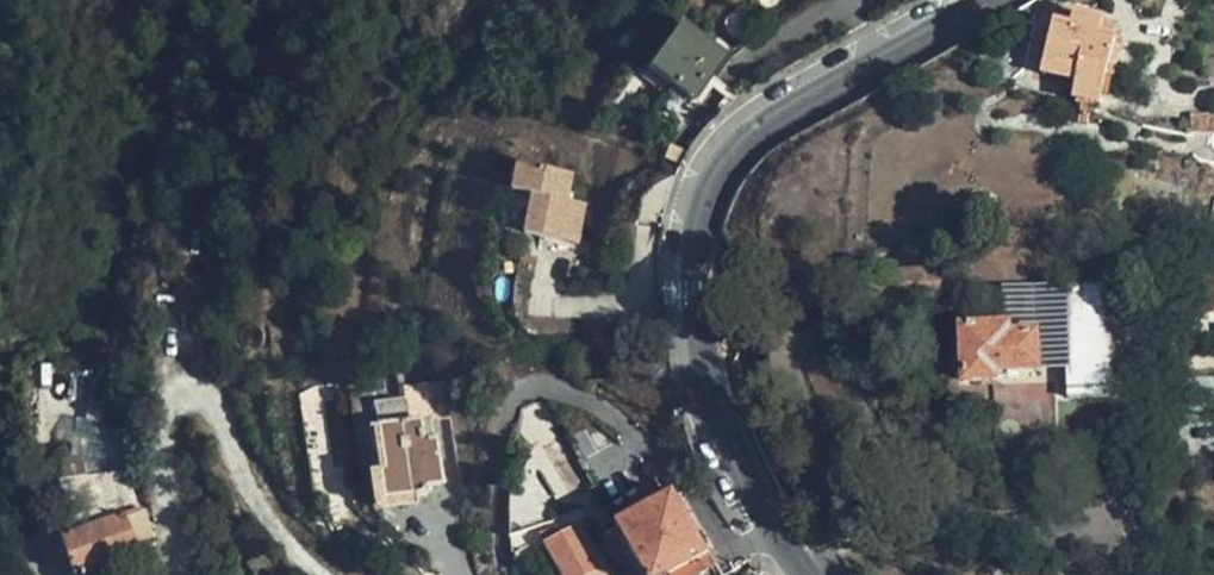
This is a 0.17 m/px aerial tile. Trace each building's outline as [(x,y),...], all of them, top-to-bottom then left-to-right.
[(1072,15),(1073,11),(1045,4),(1042,17),(1053,19),(1055,11),(1072,15)] [(1123,22),(1073,11),(1072,15),(1055,11),(1053,19),(1044,59),(1082,67),(1077,90),(1072,112),(1100,119),(1123,22)] [(692,99),(724,55),(721,52),(725,48),(715,40),(710,46),(677,22),(646,68),(692,99)] [(1039,81),(1077,90),(1082,67),(1044,59),(1039,81)] [(1206,133),(1194,132),(1193,152),(1213,152),(1213,133),(1206,133)] [(515,161),(510,188),(530,193),(522,231),(575,242),(583,202),(565,199),(570,172),(515,161)] [(1163,280),(1163,267),(1147,266),(1147,280),(1163,280)] [(938,296),(936,270),(872,275),(872,280),(863,281),(864,300),(874,300),(874,302),(938,296)] [(1008,287),(1008,327),(1008,332),(1036,332),(1036,373),(1067,372),(1066,286),(1008,287)] [(1106,286),(1066,286),(1067,372),(1067,397),(1107,396),(1106,286)] [(1008,332),(1008,327),(960,328),(961,381),(994,381),(994,374),(1036,373),(1036,332),(1008,332)] [(366,377),(368,395),(389,392),(386,374),(366,377)] [(447,382),(405,387),(407,398),(376,402),(379,426),(378,426),(383,469),(379,470),(382,497),(415,493),(427,492),(426,484),(442,482),(435,435),(432,416),(452,414),(447,382)] [(383,469),(378,426),(369,427),(375,470),(368,471),(373,502),(375,506),(381,508),(416,503),(415,493),(382,497),(379,470),(383,469)] [(573,497),(599,483),(568,430),(543,445),(573,497)] [(108,566),(134,556),(155,539),(154,504),(139,508),(115,464),(51,485),(74,530),(61,538),(69,574),(111,574),(108,566)] [(640,509),(658,498),(654,489),(635,501),(640,509)] [(672,490),(658,498),(640,509),(616,522),(617,525),(627,542),(640,564),(646,574),(722,574),(672,490)] [(579,524),(561,536),(557,528),(542,538),(565,574),(613,574),(579,524)] [(627,542),(617,525),(605,532),(615,550),(627,542)] [(233,536),(240,553),(242,551),(244,550),(246,550),(248,549),(251,549),(252,549),(245,531),(233,536)] [(111,574),(138,574),(141,574),(134,556),(108,566),(111,574)] [(640,564),(628,571),(630,574),(646,574),(640,564)]
